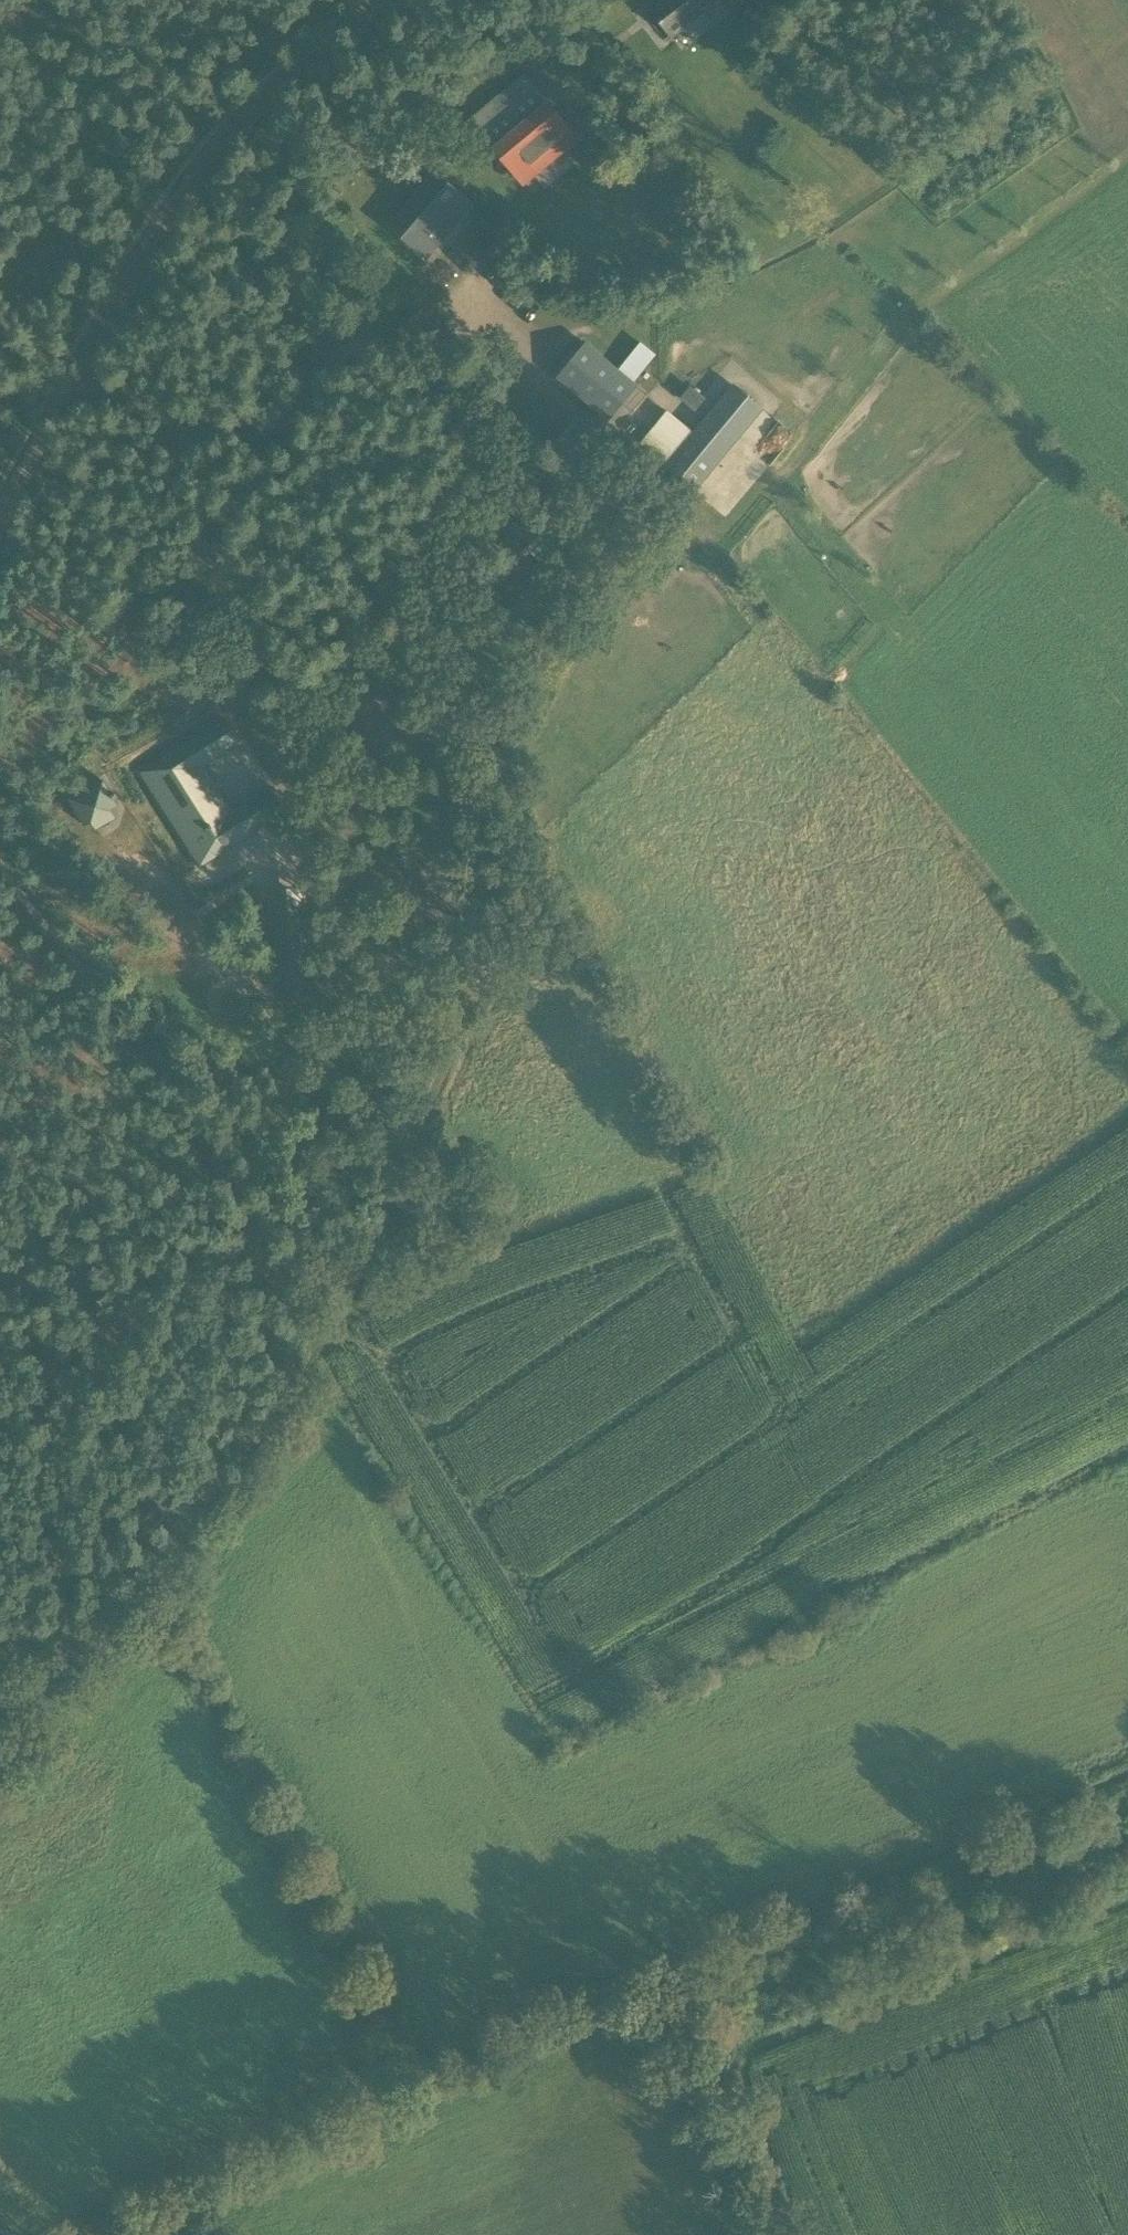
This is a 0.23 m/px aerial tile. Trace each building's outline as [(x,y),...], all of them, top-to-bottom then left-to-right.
[(650,10),(643,15),(664,41),(670,36),(670,37),(714,3),(712,0),(661,0),(649,9),(650,10)] [(464,125),(479,143),(485,138),(517,177),(572,131),(525,74),(464,125)] [(434,245),(469,205),(435,175),(409,206),(422,217),(414,227),(434,245)] [(601,413),(656,353),(641,339),(615,366),(587,340),(557,373),(601,413)] [(664,466),(695,491),(764,409),(733,384),(664,466)] [(679,399),(694,411),(705,398),(689,386),(679,399)] [(780,417),(757,452),(777,466),(801,431),(780,417)] [(571,423),(554,443),(577,464),(594,444),(571,423)] [(401,699),(414,710),(419,705),(406,693),(401,699)] [(203,767),(241,743),(225,718),(141,772),(199,867),(285,812),(269,788),(232,812),(203,767)] [(113,800),(117,798),(114,794),(111,796),(103,781),(69,800),(84,825),(92,821),(96,828),(114,818),(109,811),(117,806),(113,800)] [(272,890),(280,981),(309,979),(300,888),(272,890)]
